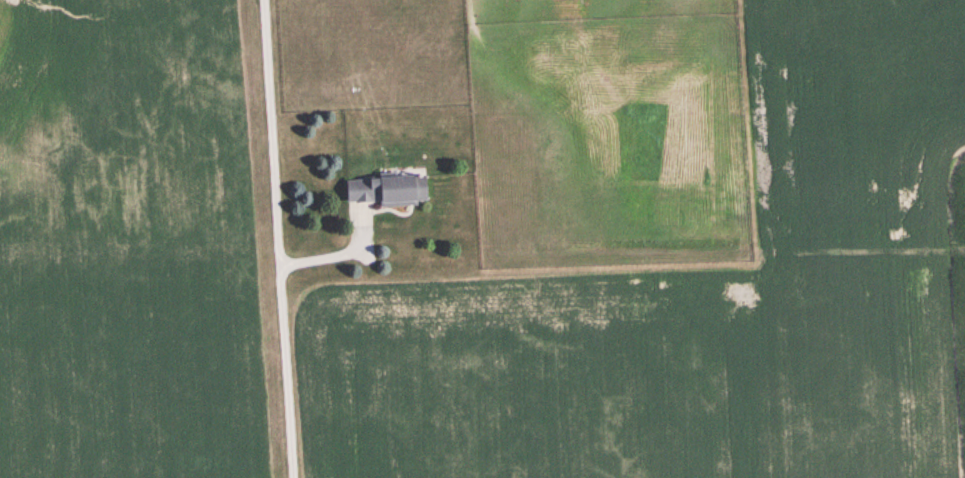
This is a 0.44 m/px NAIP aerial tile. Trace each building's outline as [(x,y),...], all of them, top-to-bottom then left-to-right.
[(345,178),(346,200),(378,199),(379,205),(416,203),(416,198),(425,198),(424,173),(394,174),(394,170),(378,171),(378,176),(345,178)]
